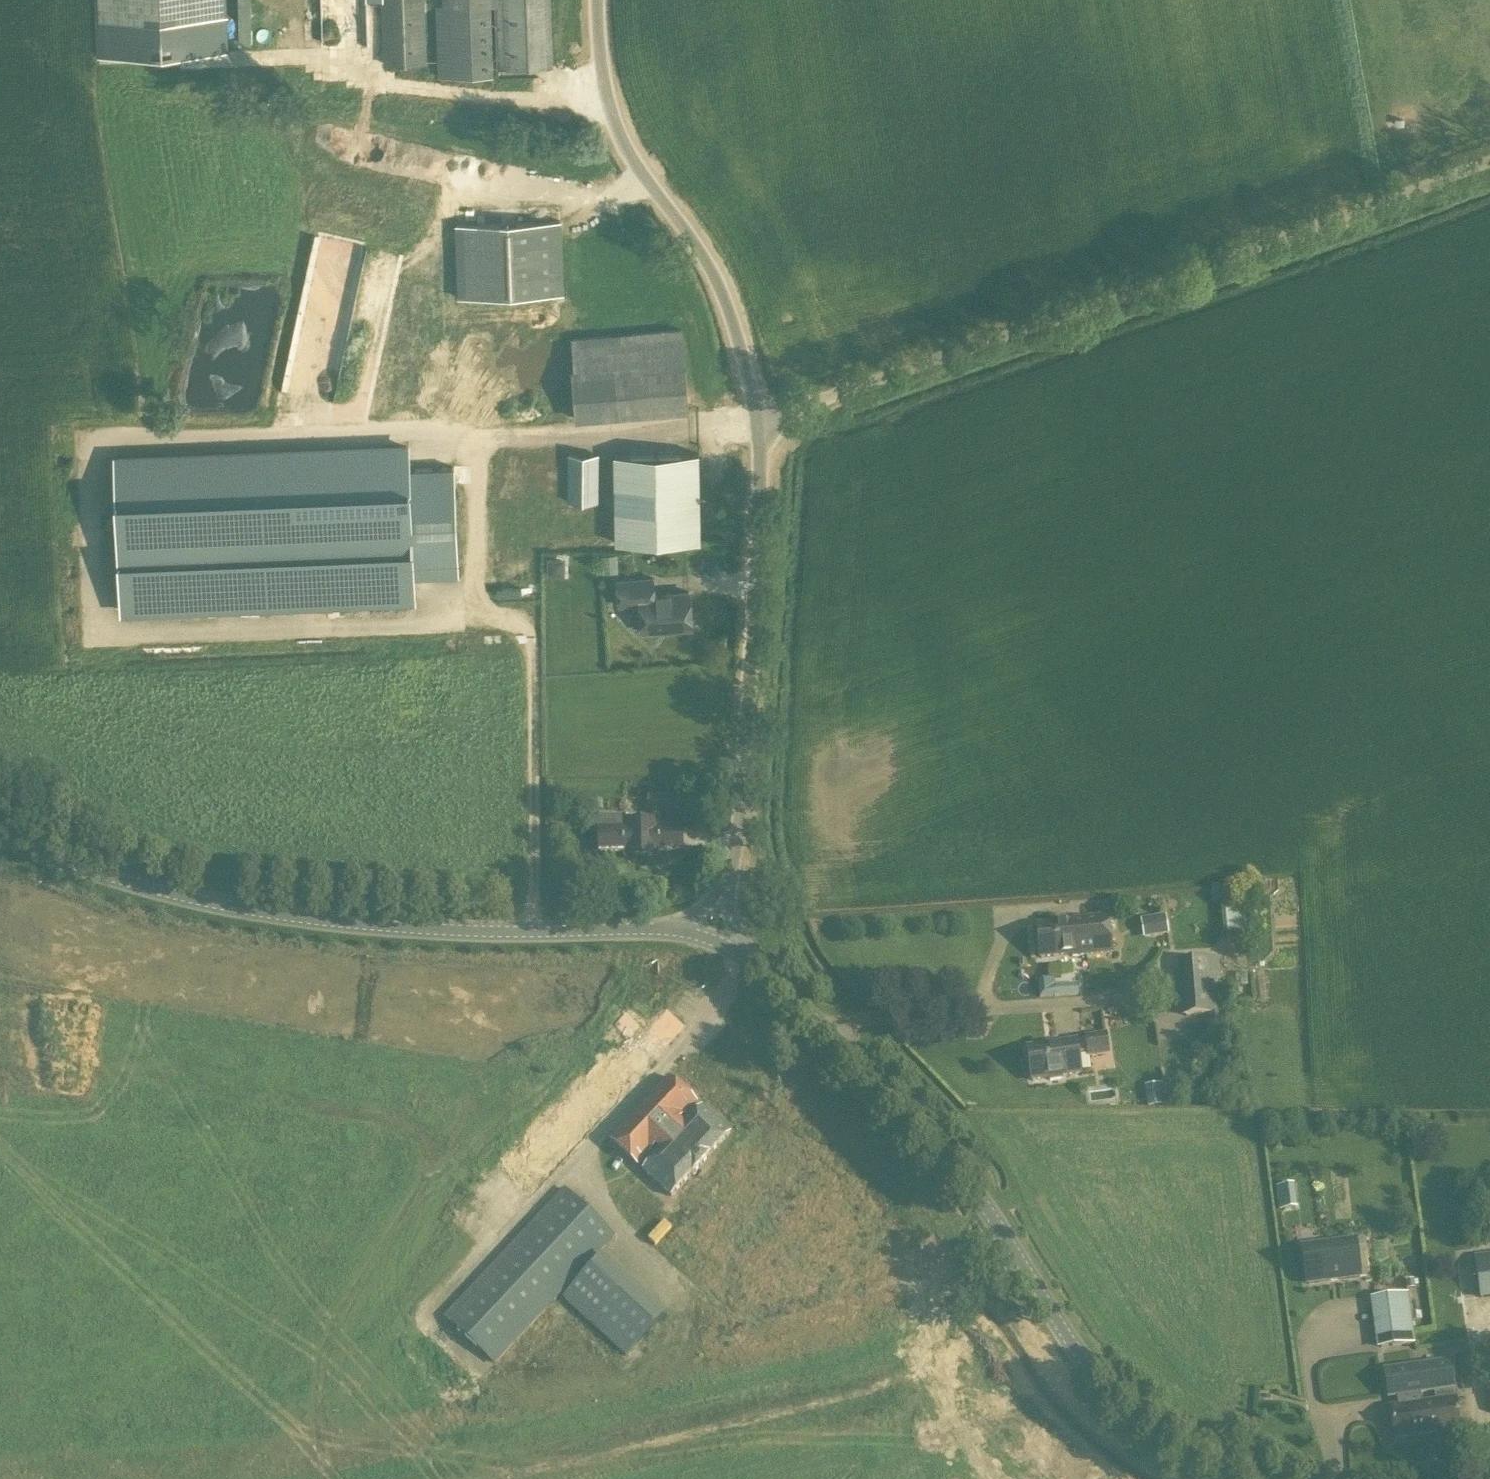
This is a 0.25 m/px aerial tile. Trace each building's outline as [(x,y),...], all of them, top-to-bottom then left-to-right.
[(99,55),(148,53),(148,59),(160,59),(159,53),(227,50),(225,0),(97,0),(99,55)] [(384,63),(427,62),(425,0),(382,0),(384,63)] [(443,6),(445,76),(494,74),(491,4),(497,4),(500,68),(553,66),(553,62),(551,0),(442,0),(443,6)] [(560,222),(457,225),(459,295),(562,291),(560,222)] [(641,334),(613,336),(619,413),(646,410),(641,334)] [(458,574),(453,467),(409,468),(408,446),(115,458),(121,610),(414,598),(413,576),(458,574)] [(700,537),(700,453),(616,453),(616,541),(700,541),(700,537)] [(569,454),(569,500),(597,500),(597,454),(569,454)] [(602,555),(603,567),(618,566),(617,554),(602,555)] [(618,603),(639,602),(641,630),(690,627),(688,592),(653,594),(652,578),(617,580),(618,603)] [(678,812),(679,798),(650,797),(649,812),(678,812)] [(659,856),(659,851),(682,851),(682,827),(658,827),(658,823),(625,823),(625,816),(603,816),(603,828),(599,828),(600,853),(634,852),(634,857),(659,856)] [(1213,886),(1214,902),(1221,902),(1220,886),(1213,886)] [(1229,900),(1231,931),(1247,930),(1245,899),(1229,900)] [(1169,935),(1165,916),(1141,920),(1144,939),(1169,935)] [(1075,921),(1075,923),(1037,927),(1040,959),(1072,956),(1072,958),(1112,954),(1108,918),(1083,920),(1075,921)] [(1186,1014),(1221,1012),(1218,963),(1183,965),(1186,1014)] [(1066,996),(1079,995),(1079,984),(1065,985),(1066,996)] [(657,1061),(691,1024),(672,1006),(646,1034),(627,1017),(619,1026),(657,1061)] [(1208,1014),(1209,1034),(1225,1033),(1224,1013),(1208,1014)] [(1083,1036),(1084,1042),(1058,1045),(1027,1050),(1031,1082),(1081,1074),(1078,1055),(1087,1053),(1088,1058),(1110,1055),(1107,1033),(1083,1036)] [(702,1107),(685,1125),(681,1121),(697,1103),(669,1076),(611,1140),(639,1166),(656,1148),(660,1152),(643,1170),(672,1196),(730,1133),(702,1107)] [(1152,1106),(1169,1103),(1165,1082),(1148,1085),(1152,1106)] [(566,1185),(448,1317),(501,1364),(619,1232),(566,1185)] [(1293,1185),(1277,1188),(1280,1209),(1296,1207),(1293,1185)] [(1303,1247),(1307,1284),(1360,1277),(1355,1241),(1303,1247)] [(631,1359),(673,1314),(608,1254),(566,1298),(631,1359)] [(1474,1257),(1480,1300),(1489,1299),(1489,1255),(1474,1257)] [(1414,1280),(1406,1281),(1407,1289),(1414,1288),(1414,1280)] [(1407,1293),(1370,1298),(1377,1348),(1381,1348),(1414,1343),(1409,1306),(1407,1293)] [(1456,1400),(1452,1400),(1451,1388),(1455,1388),(1451,1361),(1385,1370),(1389,1396),(1401,1395),(1402,1407),(1390,1408),(1394,1440),(1411,1438),(1460,1431),(1456,1400)]
